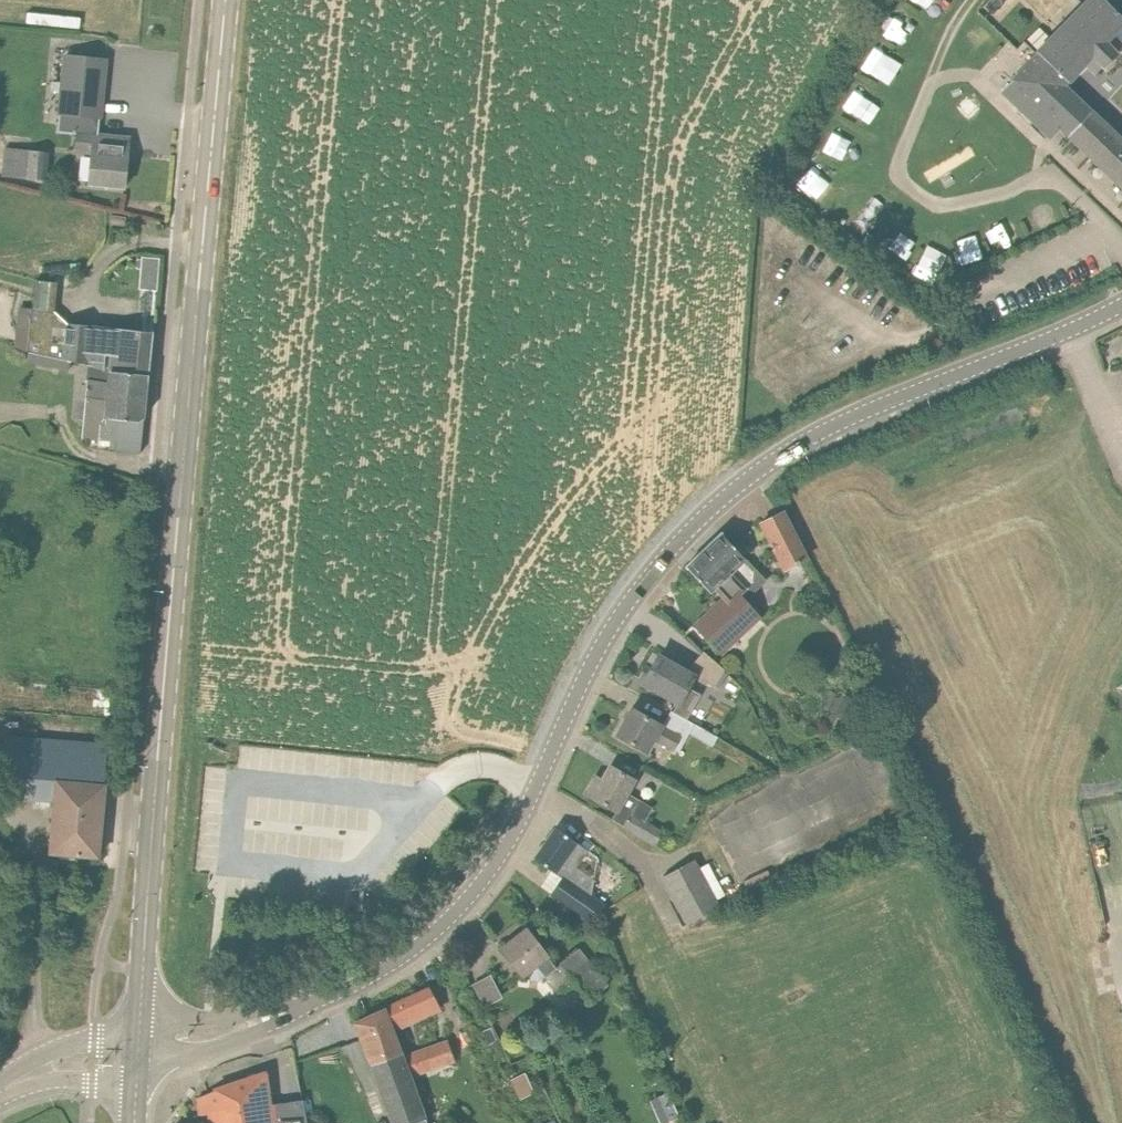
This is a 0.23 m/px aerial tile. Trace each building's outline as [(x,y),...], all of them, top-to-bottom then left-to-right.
[(1037,52),(1038,53),(1002,91),(1051,139),(1062,127),(1121,185),(1121,143),(1062,85),(1084,63),(1095,74),(1121,48),(1121,44),(1112,34),(1121,24),(1121,0),(1088,0),(1037,52)] [(883,29),(902,41),(915,21),(897,9),(883,29)] [(100,117),(106,60),(63,55),(58,113),(100,117)] [(860,117),(869,100),(852,92),(844,109),(860,117)] [(129,138),(98,135),(99,128),(78,126),(75,149),(92,150),(88,184),(124,188),(129,138)] [(827,148),(846,159),(858,138),(839,127),(827,148)] [(3,177),(26,178),(29,149),(5,147),(3,177)] [(26,178),(44,180),(47,152),(29,149),(26,178)] [(145,253),(143,281),(160,283),(162,254),(145,253)] [(29,351),(62,359),(63,344),(65,323),(65,322),(55,312),(53,312),(33,311),(31,311),(30,318),(27,351),(29,351)] [(93,326),(66,323),(62,359),(70,360),(88,364),(110,371),(148,375),(152,332),(115,328),(93,326)] [(68,370),(70,360),(62,359),(29,351),(26,361),(68,370)] [(147,378),(148,375),(110,371),(88,364),(82,437),(99,439),(102,414),(143,417),(147,378)] [(144,418),(143,417),(102,414),(99,439),(110,441),(109,450),(140,454),(144,418)] [(786,571),(807,560),(782,512),(761,522),(786,571)] [(763,578),(760,574),(721,533),(685,566),(709,593),(714,588),(723,597),(732,607),(742,598),(763,578)] [(761,617),(742,598),(732,607),(723,597),(698,621),(710,633),(706,637),(721,654),(761,617)] [(731,674),(724,669),(704,652),(687,671),(663,657),(657,670),(652,667),(642,683),(677,703),(673,711),(686,719),(701,694),(688,687),(695,675),(714,687),(715,685),(722,689),(731,674)] [(670,710),(662,726),(631,708),(616,735),(647,752),(654,739),(674,750),(681,738),(685,740),(689,733),(712,746),(718,736),(694,724),(686,719),(673,711),(670,710)] [(107,745),(2,736),(0,760),(0,796),(54,801),(50,853),(98,857),(104,784),(107,745)] [(626,793),(634,780),(610,766),(601,780),(595,777),(586,793),(616,811),(611,819),(656,844),(663,832),(645,821),(652,808),(626,793)] [(247,852),(347,858),(348,828),(370,829),(371,804),(250,797),(247,852)] [(595,880),(577,867),(588,850),(555,827),(533,858),(562,877),(551,893),(592,922),(604,906),(591,897),(595,880)] [(718,907),(693,860),(662,876),(688,924),(718,907)] [(579,949),(555,967),(526,929),(501,948),(522,975),(525,973),(530,979),(538,980),(544,975),(559,995),(575,983),(589,1001),(609,986),(579,949)] [(488,1002),(506,992),(493,971),(476,980),(488,1002)] [(390,1028),(439,1007),(430,988),(355,1023),(362,1039),(372,1065),(398,1055),(390,1028)] [(408,1078),(455,1063),(447,1040),(399,1057),(408,1078)] [(399,1057),(398,1055),(372,1065),(383,1092),(394,1122),(422,1122),(407,1079),(408,1078),(399,1057)] [(210,1113),(271,1104),(266,1072),(219,1088),(217,1089),(215,1090),(207,1093),(210,1113)] [(535,1092),(525,1072),(510,1080),(520,1100),(535,1092)] [(199,1115),(210,1113),(207,1093),(198,1098),(199,1115)] [(669,1093),(651,1101),(660,1122),(668,1122),(680,1118),(680,1117),(669,1093)] [(271,1104),(210,1113),(211,1122),(307,1122),(302,1099),(271,1104)]
